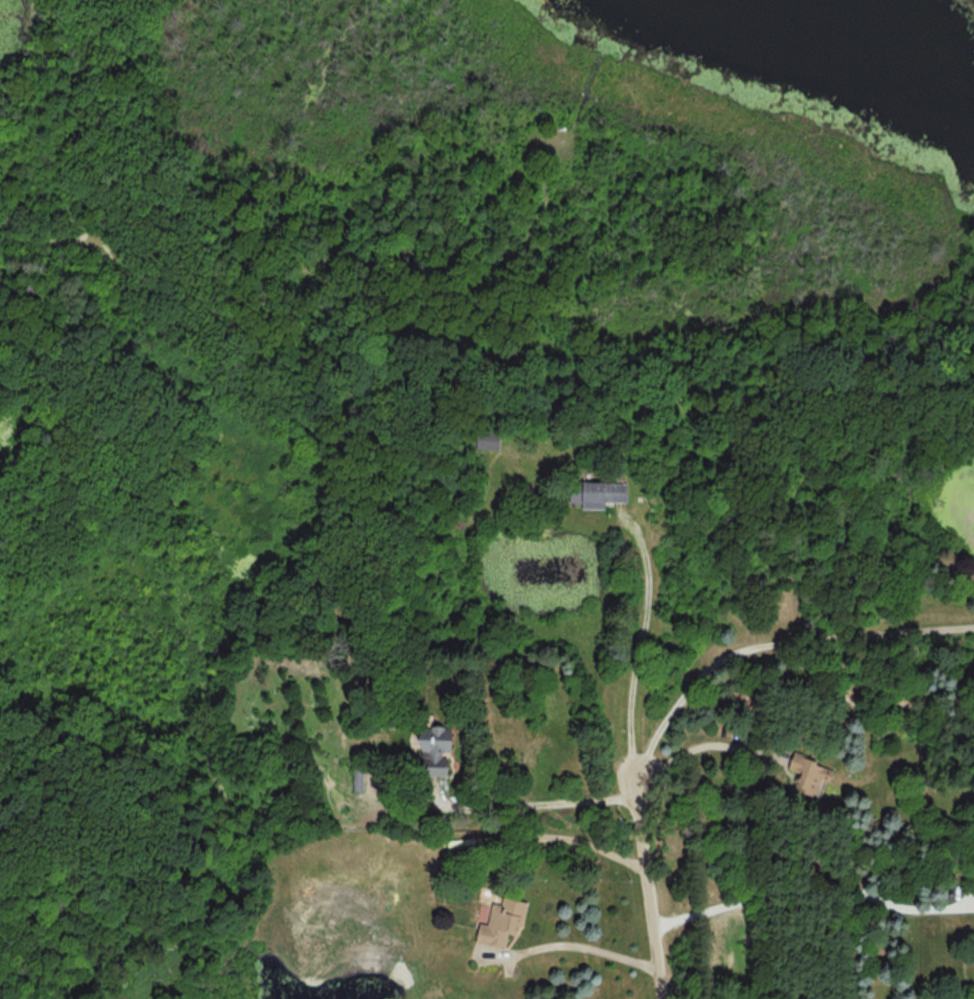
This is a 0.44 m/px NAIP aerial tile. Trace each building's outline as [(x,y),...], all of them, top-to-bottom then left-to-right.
[(499,449),(499,430),(476,430),(476,449),(499,449)] [(603,502),(626,502),(627,482),(569,481),(568,505),(603,506),(603,502)] [(446,753),(450,753),(449,727),(427,727),(427,735),(417,735),(417,776),(447,775),(446,753)] [(835,772),(795,753),(787,769),(800,775),(794,788),(812,797),(821,779),(829,783),(835,772)] [(361,791),(361,768),(353,768),(353,791),(361,791)] [(474,944),(515,951),(524,903),(501,899),(499,907),(481,904),(474,944)]
